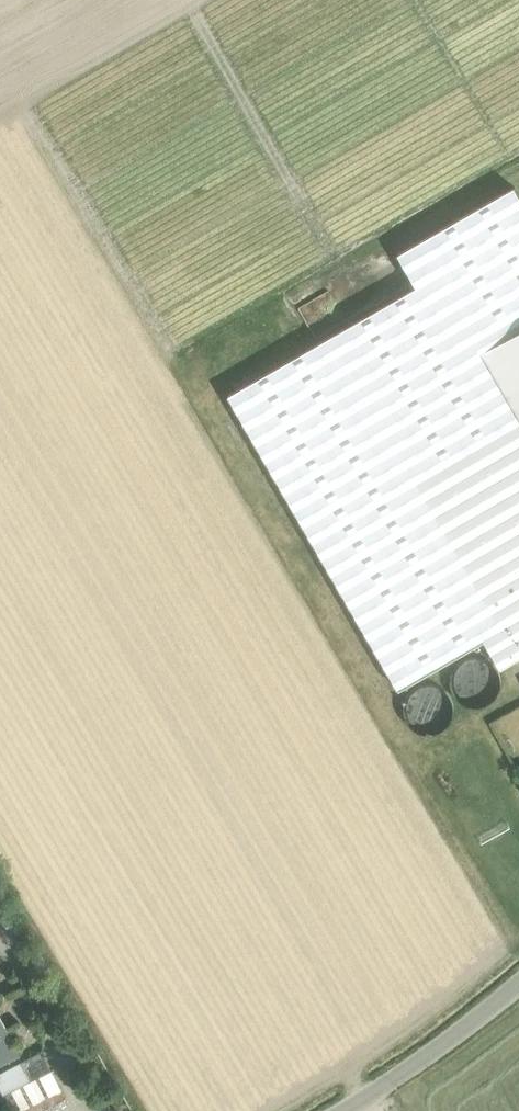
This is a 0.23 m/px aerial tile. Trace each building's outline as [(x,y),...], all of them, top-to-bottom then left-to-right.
[(226,391),(228,395),(399,690),(446,663),(484,640),(500,668),(518,657),(518,416),(482,351),(518,330),(518,196),(514,187),(511,182),(395,249),(398,254),(414,282),(226,391)] [(482,351),(518,416),(518,330),(482,351)] [(18,1054),(0,1019),(0,1064),(18,1054)]
